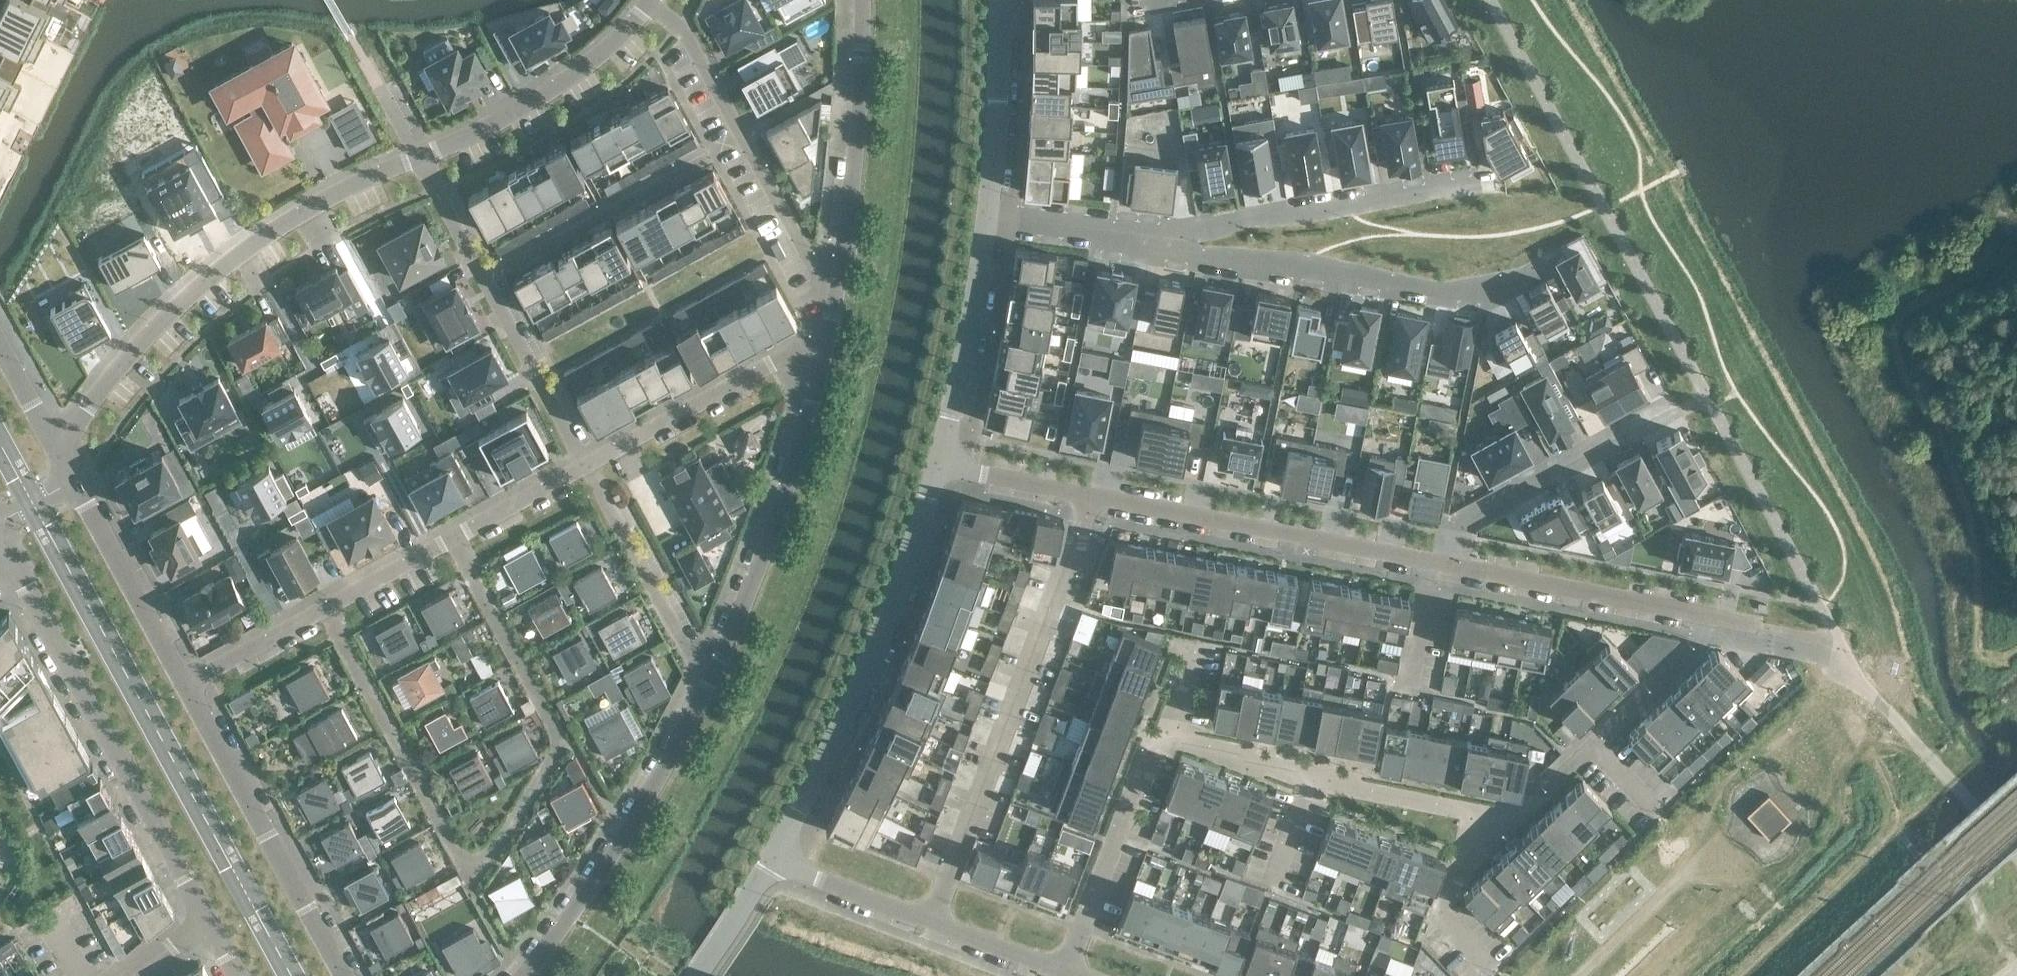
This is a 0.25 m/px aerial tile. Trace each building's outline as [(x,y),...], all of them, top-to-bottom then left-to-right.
[(0,9),(0,15),(37,33),(53,0),(30,0),(29,1),(28,0),(5,0),(0,9)] [(716,11),(706,16),(710,24),(725,53),(753,38),(758,47),(779,36),(773,25),(763,30),(747,0),(735,0),(716,11)] [(783,22),(824,0),(771,0),(783,22)] [(1077,18),(1077,0),(1033,0),(1033,18),(1077,18)] [(1318,42),(1346,37),(1340,0),(1311,0),(1318,42)] [(1371,39),(1398,34),(1392,0),(1365,0),(1365,3),(1351,6),(1357,37),(1371,35),(1371,39)] [(1419,9),(1413,12),(1428,40),(1456,24),(1443,0),(1414,0),(1419,9)] [(1264,6),(1270,46),(1276,45),(1277,49),(1293,46),(1292,42),(1308,39),(1304,20),(1295,21),(1291,2),(1264,6)] [(1121,18),(1121,9),(1111,9),(1111,18),(1121,18)] [(1224,13),(1225,16),(1215,17),(1221,55),(1250,50),(1243,10),(1224,13)] [(508,22),(493,30),(511,62),(524,55),(526,58),(527,60),(528,59),(528,58),(540,52),(540,53),(550,47),(550,46),(562,40),(564,39),(563,37),(563,38),(561,35),(568,31),(561,17),(554,21),(548,11),(513,31),(508,22)] [(6,46),(0,59),(19,68),(37,33),(0,15),(0,43),(6,46)] [(1204,17),(1173,22),(1180,62),(1170,64),(1173,81),(1173,83),(1196,79),(1197,82),(1214,79),(1214,83),(1216,83),(1204,17)] [(1032,39),(1080,40),(1080,18),(1077,18),(1033,18),(1032,39)] [(1163,83),(1160,67),(1156,68),(1149,26),(1129,30),(1127,101),(1175,93),(1173,83),(1173,81),(1163,83)] [(1120,29),(1105,29),(1105,40),(1120,40),(1120,29)] [(449,38),(423,52),(429,63),(428,63),(439,84),(435,86),(443,100),(446,98),(449,102),(451,101),(453,104),(466,97),(464,94),(477,87),(473,80),(485,74),(473,51),(461,57),(456,48),(455,49),(449,38)] [(774,44),(744,61),(751,75),(741,81),(742,84),(741,84),(742,85),(743,84),(746,92),(746,93),(747,92),(757,110),(789,92),(789,93),(793,91),(793,90),(802,85),(792,66),(807,58),(796,38),(777,49),(774,44)] [(1076,62),(1079,62),(1080,40),(1032,39),(1032,61),(1076,62)] [(265,109),(240,123),(249,138),(248,138),(255,150),(263,165),(288,152),(273,125),(280,121),(281,122),(291,117),(294,121),(310,112),(308,108),(320,101),(323,99),(294,47),(275,57),(272,52),(272,53),(251,65),(250,64),(250,65),(252,70),(226,84),(227,84),(221,87),(230,103),(241,97),(262,86),(273,107),(266,111),(265,109)] [(175,58),(172,55),(162,61),(170,76),(180,71),(180,67),(175,58)] [(1111,63),(1120,64),(1120,55),(1108,55),(1108,63),(1111,63)] [(1,104),(19,68),(0,59),(0,103),(1,104)] [(1070,84),(1075,84),(1076,62),(1032,61),(1031,83),(1070,84)] [(1120,64),(1111,63),(1111,73),(1120,73),(1120,64)] [(1330,65),(1313,68),(1315,81),(1333,78),(1330,65)] [(1264,68),(1251,70),(1255,92),(1268,90),(1264,68)] [(1313,68),(1278,75),(1280,87),(1315,81),(1313,68)] [(1452,78),(1425,83),(1437,151),(1464,146),(1452,78)] [(1479,79),(1466,81),(1470,104),(1483,102),(1479,79)] [(1030,104),(1069,106),(1070,84),(1031,83),(1030,104)] [(1315,84),(1299,87),(1301,101),(1318,98),(1315,84)] [(1238,85),(1228,87),(1229,96),(1240,94),(1238,85)] [(690,129),(667,87),(647,98),(665,132),(669,140),(690,129)] [(647,98),(628,109),(646,142),(665,132),(647,98)] [(766,130),(802,196),(812,190),(814,162),(817,133),(821,100),(766,130)] [(1108,100),(1108,108),(1118,109),(1118,101),(1108,100)] [(1069,106),(1030,104),(1029,126),(1069,128),(1070,128),(1071,106),(1069,106)] [(1108,108),(1107,117),(1118,117),(1118,109),(1108,108)] [(615,116),(609,119),(629,155),(648,144),(646,142),(628,109),(627,109),(629,114),(621,118),(618,114),(615,116)] [(1502,109),(1469,115),(1475,148),(1485,147),(1498,171),(1527,155),(1517,136),(1523,133),(1513,116),(1508,119),(1502,109)] [(1381,124),(1372,126),(1377,158),(1387,156),(1389,169),(1399,167),(1399,170),(1419,166),(1410,115),(1381,120),(1381,124)] [(1245,136),(1234,137),(1243,189),(1253,187),(1274,183),(1268,150),(1278,148),(1277,146),(1277,143),(1272,116),(1260,118),(1242,121),(1245,136)] [(608,165),(609,165),(629,155),(609,119),(599,124),(599,125),(593,128),(593,127),(593,128),(590,129),(608,163),(609,164),(608,165)] [(1370,175),(1360,120),(1333,124),(1342,180),(1370,175)] [(366,122),(341,135),(350,151),(374,137),(366,122)] [(1067,150),(1069,128),(1029,126),(1027,147),(1067,150)] [(1291,165),(1295,188),(1322,183),(1313,128),(1285,133),(1287,141),(1277,143),(1277,146),(1281,167),(1291,165)] [(590,129),(570,140),(588,174),(608,163),(590,129)] [(1188,166),(1197,165),(1202,194),(1233,188),(1224,139),(1197,144),(1195,130),(1182,132),(1188,166)] [(697,144),(693,137),(683,143),(687,150),(697,144)] [(1115,142),(1106,141),(1105,153),(1115,154),(1115,142)] [(548,153),(545,154),(564,190),(584,179),(565,143),(562,145),(562,144),(561,145),(561,146),(549,152),(548,152),(548,153)] [(1069,173),(1071,151),(1067,150),(1027,147),(1025,169),(1069,173)] [(669,159),(665,152),(655,158),(659,165),(669,159)] [(150,188),(146,190),(153,202),(156,200),(174,232),(216,209),(211,199),(223,193),(202,154),(147,184),(150,188)] [(545,154),(526,165),(545,200),(564,190),(545,154)] [(659,165),(655,158),(644,164),(648,171),(659,165)] [(1123,159),(1119,201),(1145,204),(1172,207),(1177,165),(1123,159)] [(526,165),(507,175),(526,211),(545,200),(526,165)] [(1105,167),(1104,176),(1113,177),(1114,168),(1105,167)] [(1025,169),(1023,191),(1067,196),(1069,173),(1025,169)] [(713,171),(693,182),(711,215),(731,204),(713,171)] [(631,180),(627,173),(617,179),(621,185),(631,180)] [(526,211),(507,175),(488,185),(507,221),(526,211)] [(1104,176),(1103,186),(1112,187),(1113,177),(1104,176)] [(621,185),(617,179),(607,184),(610,191),(621,185)] [(714,222),(711,215),(693,182),(674,192),(693,227),(695,232),(714,222)] [(488,185),(468,196),(487,232),(507,221),(488,185)] [(674,192),(655,202),(674,238),(693,227),(674,192)] [(586,205),(582,198),(571,203),(575,211),(586,205)] [(655,202),(636,213),(655,248),(674,238),(655,202)] [(575,211),(571,203),(561,209),(565,217),(575,211)] [(636,213),(616,224),(635,259),(655,248),(636,213)] [(548,226),(544,218),(534,224),(538,231),(548,226)] [(422,221),(381,244),(401,280),(442,257),(440,255),(435,246),(434,244),(422,221)] [(741,222),(730,228),(734,236),(745,230),(741,222)] [(538,231),(534,224),(523,230),(527,237),(538,231)] [(610,227),(590,238),(610,273),(630,262),(610,227)] [(144,233),(98,258),(114,288),(128,280),(131,286),(146,278),(143,272),(160,263),(144,233)] [(571,248),(591,284),(610,273),(590,238),(571,248)] [(717,245),(713,238),(702,244),(706,251),(717,245)] [(509,247),(505,240),(494,246),(498,253),(509,247)] [(1574,243),(1562,249),(1565,255),(1556,259),(1563,272),(1568,282),(1575,295),(1597,283),(1578,247),(1576,248),(1574,243)] [(706,251),(702,244),(691,250),(695,257),(706,251)] [(591,284),(571,248),(561,253),(563,257),(555,261),(553,258),(552,258),(572,294),(591,284)] [(1056,254),(1016,248),(1013,270),(1053,276),(1056,254)] [(1087,258),(1079,257),(1078,269),(1086,270),(1087,258)] [(552,258),(533,269),(553,304),(572,294),(552,258)] [(679,266),(675,259),(664,265),(668,272),(679,266)] [(752,268),(756,276),(767,270),(763,263),(752,268)] [(668,272),(664,265),(654,270),(657,278),(668,272)] [(321,274),(310,280),(311,280),(298,287),(296,288),(297,290),(312,317),(351,295),(351,294),(359,290),(347,269),(339,273),(336,268),(337,268),(336,266),(334,267),(334,268),(321,275),(321,274)] [(533,315),(553,304),(533,269),(513,280),(533,315)] [(1097,269),(1086,324),(1125,331),(1126,322),(1136,323),(1138,316),(1141,299),(1131,297),(1135,277),(1134,277),(1133,277),(1122,274),(1120,274),(1112,273),(1112,272),(1111,272),(1110,272),(1099,270),(1097,269)] [(1053,277),(1053,276),(1013,270),(1013,271),(1014,272),(1010,291),(1009,292),(1054,299),(1057,300),(1057,299),(1056,299),(1059,279),(1060,279),(1060,278),(1059,278),(1060,278),(1053,277)] [(738,285),(735,278),(724,284),(728,291),(738,285)] [(1157,293),(1143,290),(1141,299),(1138,316),(1151,319),(1151,320),(1175,325),(1183,283),(1159,278),(1157,293)] [(1545,281),(1529,290),(1532,296),(1527,299),(1544,332),(1566,320),(1561,309),(1569,305),(1563,294),(1555,299),(1545,281)] [(52,333),(61,349),(70,344),(75,355),(92,346),(90,341),(110,330),(107,324),(84,282),(68,291),(71,297),(50,309),(61,328),(52,333)] [(462,295),(456,284),(456,283),(455,282),(453,283),(425,298),(423,299),(413,305),(423,323),(433,317),(446,340),(445,340),(446,342),(448,341),(448,340),(476,325),(477,325),(478,324),(477,322),(470,309),(469,307),(463,297),(464,297),(462,295)] [(633,291),(629,284),(618,289),(622,297),(633,291)] [(728,291),(724,284),(713,290),(717,297),(728,291)] [(1200,301),(1190,299),(1184,329),(1231,339),(1237,308),(1227,306),(1231,290),(1203,284),(1200,301)] [(776,286),(756,297),(775,332),(795,321),(776,286)] [(622,297),(618,289),(608,295),(612,302),(622,297)] [(1072,302),(1080,303),(1082,292),(1074,290),(1072,302)] [(1050,321),(1054,299),(1009,292),(1006,313),(1050,321)] [(1282,339),(1290,300),(1288,299),(1289,298),(1258,292),(1258,293),(1256,293),(1249,332),(1282,339)] [(756,297),(737,307),(756,343),(775,332),(756,297)] [(701,306),(697,299),(686,305),(690,312),(701,306)] [(397,300),(387,306),(394,319),(405,313),(397,300)] [(1072,302),(1070,314),(1078,315),(1080,303),(1072,302)] [(595,312),(591,304),(581,310),(585,317),(595,312)] [(1319,308),(1297,304),(1289,343),(1319,349),(1324,323),(1317,322),(1319,308)] [(690,312),(686,305),(675,310),(679,318),(690,312)] [(1348,322),(1337,320),(1332,346),(1343,348),(1342,355),(1368,360),(1377,309),(1361,306),(1360,311),(1351,309),(1348,322)] [(737,307),(718,318),(717,318),(718,320),(719,320),(737,353),(756,343),(737,307)] [(585,317),(581,310),(570,316),(574,323),(585,317)] [(1387,366),(1414,371),(1425,316),(1397,311),(1387,366)] [(1050,321),(1006,313),(1002,334),(1046,343),(1050,321)] [(1612,325),(1606,314),(1593,321),(1591,318),(1580,323),(1588,337),(1612,325)] [(1443,343),(1430,340),(1424,372),(1450,377),(1453,360),(1467,363),(1475,323),(1469,322),(1469,318),(1455,315),(1454,319),(1447,318),(1443,343)] [(266,319),(228,339),(243,366),(280,345),(279,343),(289,337),(278,316),(267,322),(266,319)] [(701,330),(700,330),(718,363),(737,353),(719,320),(718,320),(701,330)] [(1515,320),(1494,331),(1501,344),(1490,350),(1496,361),(1507,355),(1513,367),(1543,351),(1532,330),(1523,334),(1515,320)] [(718,363),(700,330),(701,330),(696,321),(675,332),(698,375),(718,363)] [(655,331),(651,324),(640,330),(644,337),(655,331)] [(556,333),(552,326),(541,332),(545,339),(556,333)] [(644,337),(640,330),(630,335),(634,342),(644,337)] [(1042,364),(1046,343),(1002,334),(998,355),(1041,364),(1042,364)] [(1067,334),(1064,346),(1072,348),(1075,336),(1067,334)] [(382,340),(358,353),(375,385),(406,368),(400,358),(409,353),(401,339),(393,343),(392,341),(385,345),(382,340)] [(673,342),(653,353),(673,388),(693,377),(673,342)] [(1645,394),(1633,372),(1648,364),(1637,342),(1621,351),(1623,355),(1603,366),(1624,405),(1645,394)] [(617,352),(613,345),(603,350),(607,357),(617,352)] [(1072,348),(1064,346),(1062,358),(1070,360),(1072,348)] [(494,397),(488,386),(506,376),(506,374),(505,374),(492,349),(491,348),(449,371),(464,399),(466,398),(472,409),(494,397)] [(607,357),(603,350),(592,356),(596,363),(607,357)] [(340,358),(336,351),(320,360),(324,367),(340,358)] [(1563,351),(1548,360),(1553,368),(1568,359),(1563,351)] [(634,363),(654,399),(673,388),(653,353),(634,363)] [(1041,364),(998,355),(993,377),(1033,385),(1036,386),(1041,364)] [(1128,360),(1113,356),(1108,380),(1124,383),(1128,360)] [(1130,360),(1128,375),(1142,377),(1145,363),(1130,360)] [(1578,415),(1548,360),(1538,366),(1543,375),(1523,386),(1549,435),(1571,423),(1569,419),(1578,415)] [(654,399),(634,363),(615,374),(635,409),(654,399)] [(578,373),(574,366),(563,372),(567,379),(578,373)] [(1577,403),(1591,395),(1603,417),(1624,405),(1603,366),(1583,377),(1579,369),(1563,377),(1577,403)] [(615,374),(596,384),(616,420),(635,409),(615,374)] [(1209,374),(1206,389),(1221,392),(1223,377),(1209,374)] [(203,386),(202,386),(202,387),(195,390),(194,391),(181,398),(179,399),(180,401),(187,413),(175,420),(191,448),(212,436),(206,426),(235,410),(219,380),(218,377),(216,379),(204,386),(203,386)] [(1028,407),(1033,385),(993,377),(988,398),(1028,407)] [(1058,378),(1055,390),(1063,392),(1066,380),(1058,378)] [(413,391),(407,381),(400,385),(406,395),(413,391)] [(1323,386),(1310,383),(1308,393),(1321,396),(1323,386)] [(596,384),(576,395),(596,431),(616,420),(596,384)] [(261,392),(257,385),(243,393),(247,400),(261,392)] [(1264,385),(1263,394),(1265,397),(1271,398),(1273,387),(1264,385)] [(1110,396),(1076,389),(1067,436),(1077,438),(1076,441),(1078,441),(1088,443),(1090,443),(1091,441),(1100,443),(1110,396)] [(1356,402),(1369,404),(1372,391),(1358,389),(1356,402)] [(1061,404),(1063,392),(1055,390),(1053,402),(1061,404)] [(289,391),(263,405),(280,436),(311,419),(298,395),(293,397),(289,391)] [(1500,433),(1471,448),(1488,480),(1531,457),(1514,427),(1528,419),(1514,393),(1498,401),(1500,405),(1488,412),(1500,433)] [(403,398),(371,415),(389,446),(413,432),(410,427),(417,424),(403,398)] [(1028,407),(988,398),(983,420),(1028,430),(1033,408),(1028,407)] [(1415,413),(1418,400),(1406,398),(1403,410),(1415,413)] [(1435,404),(1422,401),(1420,414),(1432,416),(1435,404)] [(1356,402),(1354,415),(1366,417),(1369,405),(1356,402)] [(1126,430),(1139,433),(1135,458),(1158,462),(1168,414),(1131,406),(1126,430)] [(1458,408),(1445,406),(1442,418),(1455,421),(1458,408)] [(478,438),(500,477),(518,467),(517,465),(528,459),(529,461),(547,451),(526,412),(478,438)] [(1168,414),(1158,462),(1182,467),(1187,442),(1200,444),(1204,421),(1168,414)] [(1457,423),(1430,418),(1428,429),(1455,435),(1457,423)] [(477,422),(457,432),(462,441),(482,431),(477,422)] [(1053,437),(1056,425),(1048,423),(1045,435),(1053,437)] [(1236,434),(1225,431),(1223,431),(1223,433),(1217,462),(1217,464),(1218,464),(1231,466),(1242,468),(1254,471),(1256,471),(1256,470),(1256,469),(1261,440),(1262,440),(1262,439),(1260,438),(1249,436),(1251,428),(1237,426),(1236,434)] [(1659,448),(1654,451),(1686,510),(1699,503),(1688,482),(1702,474),(1678,431),(1656,443),(1659,448)] [(454,434),(434,445),(439,455),(460,444),(454,434)] [(1285,461),(1280,486),(1303,490),(1313,442),(1276,435),(1271,459),(1285,461)] [(1313,442),(1303,490),(1327,495),(1332,470),(1345,473),(1350,449),(1313,442)] [(452,451),(430,463),(435,474),(410,487),(425,516),(462,495),(458,488),(469,482),(452,451)] [(1639,452),(1617,464),(1641,509),(1663,497),(1639,452)] [(131,470),(118,477),(135,509),(149,501),(150,501),(156,498),(162,509),(196,491),(189,479),(179,485),(162,453),(148,460),(145,455),(128,464),(131,470)] [(1386,507),(1391,479),(1403,481),(1408,458),(1396,455),(1393,467),(1368,462),(1360,502),(1386,507)] [(1439,517),(1450,461),(1418,455),(1407,511),(1439,517)] [(662,479),(695,539),(698,538),(703,547),(730,533),(724,523),(732,519),(726,508),(742,499),(720,460),(704,468),(699,458),(700,458),(699,456),(685,464),(684,463),(674,469),(674,470),(660,477),(661,479),(662,479)] [(269,466),(237,483),(254,514),(279,501),(276,496),(283,492),(282,490),(290,486),(283,472),(274,476),(269,466)] [(1621,514),(1602,479),(1581,491),(1600,526),(1621,514)] [(309,490),(305,483),(295,488),(298,495),(309,490)] [(1529,534),(1559,539),(1587,524),(1574,500),(1565,505),(1560,495),(1546,503),(1546,502),(1533,509),(1533,510),(1520,517),(1529,534)] [(316,526),(328,547),(342,540),(349,554),(391,531),(372,496),(316,526)] [(166,524),(150,533),(156,543),(152,545),(162,564),(166,562),(171,572),(200,556),(198,553),(202,550),(212,545),(193,511),(195,510),(188,498),(160,514),(166,524)] [(996,524),(1001,506),(962,499),(955,522),(993,534),(996,524)] [(307,513),(303,506),(287,515),(291,522),(307,513)] [(1022,525),(1025,511),(1019,510),(1016,523),(1022,525)] [(1028,526),(1031,512),(1025,511),(1022,525),(1028,526)] [(1028,526),(1034,527),(1037,513),(1031,512),(1028,526)] [(1037,513),(1034,527),(1029,553),(1055,558),(1063,519),(1037,513)] [(592,549),(577,521),(549,536),(564,565),(592,549)] [(955,522),(948,543),(986,556),(993,534),(955,522)] [(1002,536),(1004,526),(996,524),(993,534),(1002,536)] [(1013,540),(1016,528),(1004,526),(1002,536),(1013,540)] [(1679,562),(1679,564),(1681,565),(1681,564),(1697,567),(1697,568),(1709,570),(1724,573),(1727,573),(1727,571),(1728,564),(1744,567),(1751,564),(1739,543),(1733,542),(1733,541),(1730,541),(1688,533),(1688,532),(1685,532),(1685,534),(1685,535),(1683,543),(1679,542),(1676,559),(1680,559),(1680,562),(1679,562)] [(269,548),(257,555),(269,577),(280,571),(289,588),(316,573),(296,537),(271,551),(269,548)] [(553,548),(548,538),(542,541),(547,551),(553,548)] [(1115,541),(1107,581),(1128,585),(1136,545),(1115,541)] [(986,556),(948,543),(941,565),(979,578),(979,577),(986,556)] [(1128,585),(1147,589),(1148,589),(1156,549),(1136,545),(1128,585)] [(1605,558),(1616,552),(1612,545),(1602,551),(1605,558)] [(518,589),(546,574),(531,546),(503,561),(518,589)] [(696,546),(677,556),(694,587),(713,576),(696,546)] [(551,549),(547,551),(556,568),(560,566),(551,549)] [(1146,594),(1166,598),(1167,598),(1176,553),(1156,549),(1148,589),(1147,589),(1146,594)] [(1188,602),(1187,602),(1196,557),(1176,553),(1167,598),(1166,598),(1165,602),(1187,607),(1188,602)] [(1216,561),(1196,557),(1187,602),(1188,602),(1207,606),(1216,561)] [(1228,610),(1229,605),(1228,605),(1236,564),(1216,561),(1207,606),(1228,610)] [(1236,564),(1228,605),(1229,605),(1248,609),(1256,568),(1236,564)] [(988,580),(979,577),(979,578),(941,565),(933,586),(975,601),(975,602),(980,604),(988,580)] [(601,566),(573,581),(589,609),(617,594),(601,566)] [(1019,567),(1015,578),(1026,582),(1030,570),(1019,567)] [(1256,568),(1248,609),(1268,613),(1276,572),(1256,568)] [(1292,598),(1297,576),(1276,572),(1268,613),(1301,619),(1305,601),(1292,598)] [(201,590),(183,600),(187,607),(186,607),(194,622),(195,621),(199,628),(245,603),(229,575),(214,583),(213,581),(200,588),(201,590)] [(578,590),(569,576),(562,580),(570,595),(578,590)] [(1322,623),(1330,583),(1309,579),(1305,601),(1301,619),(1299,629),(1320,633),(1321,633),(1323,623),(1322,623)] [(556,583),(566,602),(571,600),(560,580),(556,583)] [(1322,623),(1323,623),(1342,627),(1350,587),(1330,583),(1322,623)] [(975,601),(933,586),(925,608),(967,623),(975,602),(975,601)] [(1350,587),(1342,627),(1362,631),(1370,591),(1350,587)] [(516,596),(511,588),(499,595),(504,603),(516,596)] [(448,591),(420,606),(436,634),(464,619),(448,591)] [(556,591),(527,606),(543,635),(571,619),(556,591)] [(1370,591),(1362,631),(1382,635),(1390,595),(1370,591)] [(1390,595),(1382,635),(1403,639),(1411,599),(1390,595)] [(1018,603),(1007,599),(1003,611),(1013,615),(1018,603)] [(1448,647),(1472,651),(1480,612),(1456,607),(1448,647)] [(967,623),(925,608),(917,629),(959,645),(967,623)] [(33,787),(35,790),(48,783),(90,760),(88,758),(83,761),(72,741),(78,738),(76,735),(71,738),(60,719),(65,716),(64,713),(59,716),(48,697),(53,693),(8,611),(7,613),(0,622),(0,727),(31,784),(28,786),(27,787),(27,788),(26,789),(27,790),(28,791),(29,792),(30,792),(32,791),(33,791),(33,789),(33,788),(33,787)] [(639,622),(634,625),(626,611),(598,626),(613,655),(646,636),(639,622)] [(1003,611),(998,623),(1009,627),(1013,615),(1003,611)] [(1081,611),(1072,636),(1083,640),(1085,640),(1095,616),(1081,611)] [(1132,619),(1141,621),(1143,613),(1133,611),(1132,619)] [(1503,617),(1480,612),(1472,651),(1495,656),(1503,617)] [(592,634),(596,631),(592,624),(601,619),(599,615),(590,620),(586,623),(592,634)] [(403,616),(375,631),(390,659),(418,644),(403,616)] [(1526,621),(1503,617),(1495,656),(1519,660),(1526,621)] [(1550,626),(1526,621),(1519,660),(1542,665),(1550,626)] [(1122,628),(1113,651),(1151,665),(1160,642),(1144,636),(1122,628)] [(909,650),(951,667),(959,645),(917,629),(909,650)] [(1163,632),(1147,629),(1144,636),(1160,642),(1163,632)] [(1233,631),(1231,639),(1241,641),(1242,633),(1233,631)] [(1569,631),(1563,637),(1571,645),(1577,639),(1569,631)] [(1601,633),(1586,648),(1621,685),(1637,670),(1625,658),(1601,633)] [(461,634),(450,641),(456,651),(467,645),(461,634)] [(580,636),(552,651),(567,680),(595,664),(580,636)] [(1078,651),(1083,640),(1072,636),(1068,647),(1078,651)] [(420,641),(425,652),(432,648),(426,638),(420,641)] [(1285,640),(1282,654),(1294,656),(1296,643),(1285,640)] [(1001,648),(990,644),(986,655),(997,659),(1001,648)] [(1298,644),(1295,655),(1306,657),(1309,646),(1298,644)] [(1320,645),(1318,654),(1326,655),(1328,647),(1320,645)] [(1607,699),(1621,685),(1586,648),(1592,655),(1578,669),(1607,699)] [(942,688),(951,667),(909,650),(901,671),(942,688)] [(1717,650),(1702,664),(1737,701),(1752,686),(1717,650)] [(1105,673),(1105,674),(1142,688),(1151,665),(1113,651),(1105,673)] [(1643,664),(1631,652),(1625,658),(1637,670),(1643,664)] [(1379,653),(1376,667),(1397,671),(1399,657),(1379,653)] [(986,655),(981,667),(992,671),(997,659),(986,655)] [(439,666),(434,657),(399,676),(415,704),(443,689),(432,670),(439,666)] [(651,657),(623,672),(629,684),(623,687),(630,698),(635,695),(638,700),(666,685),(651,657)] [(1766,659),(1749,675),(1758,684),(1775,667),(1766,659)] [(476,667),(482,677),(493,671),(488,661),(476,667)] [(1279,661),(1277,669),(1284,671),(1286,662),(1279,661)] [(1328,663),(1318,661),(1316,671),(1326,673),(1328,663)] [(1794,661),(1786,665),(1792,676),(1799,673),(1794,661)] [(617,681),(622,678),(618,670),(624,667),(622,663),(610,669),(617,681)] [(1341,666),(1329,663),(1327,670),(1339,673),(1341,666)] [(1702,664),(1687,678),(1716,708),(1730,694),(1737,701),(1702,664)] [(313,665),(285,680),(301,708),(329,693),(313,665)] [(1060,669),(1055,681),(1066,685),(1070,673),(1060,669)] [(1592,713),(1607,699),(1578,669),(1563,683),(1592,713)] [(610,670),(587,683),(594,695),(604,689),(611,701),(623,695),(610,670)] [(1096,670),(1087,693),(1096,697),(1096,696),(1134,710),(1142,688),(1105,674),(1105,673),(1096,670)] [(942,688),(901,671),(892,692),(937,712),(947,689),(942,688)] [(1358,686),(1360,677),(1348,674),(1346,684),(1358,686)] [(1379,680),(1367,677),(1366,684),(1378,686),(1379,680)] [(1687,678),(1673,693),(1701,722),(1716,708),(1687,678)] [(1212,720),(1233,724),(1241,684),(1220,680),(1212,720)] [(498,681),(470,697),(485,725),(513,709),(498,681)] [(1062,696),(1066,685),(1055,681),(1051,692),(1062,696)] [(1443,681),(1441,691),(1453,694),(1455,683),(1443,681)] [(1548,698),(1577,728),(1592,713),(1563,683),(1548,698)] [(1253,728),(1261,688),(1241,684),(1233,724),(1253,728)] [(1480,687),(1478,698),(1486,700),(1488,688),(1480,687)] [(1281,692),(1261,688),(1253,728),(1273,732),(1281,692)] [(972,689),(968,699),(969,700),(980,704),(984,693),(972,689)] [(470,703),(463,690),(457,693),(464,706),(470,703)] [(883,713),(928,733),(937,712),(892,692),(883,713)] [(1273,732),(1293,736),(1301,696),(1281,692),(1273,732)] [(1673,693),(1658,707),(1686,736),(1701,722),(1673,693)] [(239,694),(229,699),(235,710),(245,705),(239,694)] [(1412,699),(1393,695),(1391,698),(1390,701),(1401,703),(1400,707),(1410,709),(1412,699)] [(1096,696),(1096,697),(1088,718),(1125,733),(1134,710),(1096,696)] [(1321,700),(1301,696),(1293,736),(1313,740),(1321,700)] [(1499,696),(1497,708),(1509,710),(1511,698),(1499,696)] [(1439,698),(1438,705),(1452,708),(1453,700),(1439,698)] [(969,700),(965,711),(976,715),(980,704),(969,700)] [(1341,704),(1321,700),(1313,740),(1333,744),(1341,704)] [(1474,704),(1453,700),(1452,708),(1472,712),(1474,704)] [(1529,703),(1527,713),(1536,715),(1538,705),(1529,703)] [(1361,707),(1341,704),(1333,744),(1353,748),(1361,707)] [(1382,712),(1361,707),(1353,748),(1374,752),(1382,712)] [(1658,707),(1643,721),(1678,758),(1679,757),(1672,750),(1686,736),(1658,707)] [(308,728),(322,754),(341,743),(342,744),(357,736),(341,708),(326,716),(327,717),(308,728)] [(620,708),(588,726),(605,757),(637,740),(620,708)] [(439,750),(467,734),(461,722),(453,726),(445,710),(424,721),(439,750)] [(918,754),(928,733),(883,713),(873,733),(909,750),(918,754)] [(1043,714),(1038,725),(1049,729),(1053,718),(1043,714)] [(1750,715),(1740,725),(1746,731),(1756,721),(1750,715)] [(1088,718),(1080,741),(1117,755),(1125,733),(1088,718)] [(1628,736),(1663,772),(1678,758),(1643,721),(1628,736)] [(1045,741),(1049,729),(1038,725),(1034,737),(1045,741)] [(1377,765),(1398,769),(1406,729),(1385,725),(1377,765)] [(500,753),(492,758),(498,769),(507,765),(510,770),(538,754),(522,726),(494,742),(500,753)] [(1398,769),(1418,773),(1426,733),(1406,729),(1398,769)] [(1732,735),(1726,729),(1717,738),(1723,744),(1732,735)] [(255,732),(251,731),(245,735),(250,744),(258,739),(255,732)] [(909,750),(873,733),(864,754),(904,773),(904,774),(908,776),(908,775),(918,754),(909,750)] [(967,737),(957,733),(952,745),(963,749),(967,737)] [(1446,736),(1426,733),(1418,773),(1438,777),(1446,736)] [(1438,777),(1458,781),(1466,740),(1446,736),(1438,777)] [(1723,744),(1717,738),(1708,747),(1713,753),(1723,744)] [(1529,743),(1507,739),(1506,748),(1498,789),(1519,793),(1529,743)] [(1458,781),(1478,785),(1486,744),(1466,740),(1458,781)] [(1062,759),(1062,760),(1109,777),(1117,755),(1080,741),(1071,763),(1062,759)] [(1478,785),(1498,789),(1506,748),(1486,744),(1478,785)] [(952,745),(948,756),(959,761),(963,749),(952,745)] [(357,795),(385,779),(370,751),(341,767),(357,795)] [(464,795),(492,779),(477,751),(449,766),(464,795)] [(1708,757),(1702,751),(1694,759),(1700,765),(1708,757)] [(894,794),(904,774),(904,773),(864,754),(854,774),(894,794)] [(1026,759),(1021,770),(1032,774),(1037,763),(1026,759)] [(92,765),(87,767),(85,763),(90,761),(90,760),(48,783),(58,802),(67,797),(100,779),(100,778),(95,780),(93,777),(97,774),(92,765)] [(1109,777),(1062,760),(1054,783),(1100,800),(1109,777)] [(1179,761),(1165,798),(1188,807),(1203,770),(1179,761)] [(1028,786),(1032,774),(1021,770),(1017,782),(1028,786)] [(1207,824),(1208,825),(1225,778),(1203,770),(1188,807),(1210,815),(1207,824)] [(1685,779),(1678,772),(1670,779),(1676,786),(1685,779)] [(500,773),(494,776),(499,787),(506,783),(500,773)] [(883,815),(894,794),(854,774),(843,795),(883,815)] [(296,792),(311,820),(339,804),(324,776),(296,792)] [(940,778),(935,790),(946,794),(951,782),(940,778)] [(1225,778),(1208,825),(1230,833),(1247,787),(1225,778)] [(110,798),(100,779),(67,797),(77,816),(110,798)] [(1611,809),(1582,779),(1567,794),(1596,824),(1611,809)] [(581,781),(550,798),(562,822),(563,822),(565,826),(576,820),(597,809),(581,781)] [(1058,785),(1049,807),(1091,823),(1100,800),(1054,783),(1053,783),(1058,785)] [(1230,833),(1253,842),(1271,795),(1247,787),(1230,833)] [(946,794),(935,790),(931,801),(942,805),(946,794)] [(1581,838),(1596,824),(1567,794),(1552,808),(1581,838)] [(1746,814),(1769,838),(1791,818),(1768,794),(1746,814)] [(843,795),(835,811),(875,831),(883,815),(843,795)] [(394,796),(366,811),(381,839),(409,824),(394,796)] [(349,799),(348,797),(341,802),(346,812),(354,807),(349,799)] [(121,817),(110,798),(77,816),(87,834),(87,835),(121,817)] [(1041,813),(1030,808),(1025,820),(1037,824),(1041,813)] [(1566,852),(1581,838),(1552,808),(1538,822),(1566,852)] [(835,811),(825,829),(868,845),(875,831),(835,811)] [(59,824),(54,815),(43,821),(48,830),(59,824)] [(87,834),(97,854),(131,836),(121,817),(87,835),(87,834)] [(1331,818),(1316,855),(1340,864),(1354,827),(1331,818)] [(348,821),(320,837),(336,865),(364,849),(348,821)] [(919,833),(929,839),(934,825),(923,821),(919,833)] [(1551,866),(1566,852),(1538,822),(1523,836),(1551,866)] [(1376,835),(1354,827),(1340,864),(1362,872),(1376,835)] [(566,856),(551,828),(519,845),(534,874),(566,856)] [(1062,828),(1057,840),(1087,851),(1092,839),(1062,828)] [(1045,833),(1035,829),(1031,842),(1041,846),(1045,833)] [(1165,835),(1153,831),(1150,840),(1161,844),(1165,835)] [(1621,832),(1612,841),(1618,847),(1627,838),(1621,832)] [(1399,843),(1376,835),(1362,872),(1384,881),(1381,890),(1399,843)] [(131,836),(97,854),(108,873),(141,855),(131,836)] [(911,845),(906,859),(916,863),(924,841),(914,836),(911,845)] [(1537,880),(1551,866),(1523,836),(1508,851),(1537,880)] [(391,857),(399,872),(392,876),(397,886),(405,882),(406,885),(434,869),(419,841),(391,857)] [(1601,859),(1603,861),(1618,847),(1612,841),(1597,855),(1601,859)] [(901,842),(896,856),(906,859),(911,845),(901,842)] [(1421,852),(1399,843),(1381,890),(1404,898),(1421,852)] [(969,870),(1013,887),(1021,866),(977,849),(969,870)] [(509,850),(501,862),(515,863),(509,850)] [(1027,850),(1021,866),(1013,887),(1036,895),(1050,858),(1027,850)] [(1522,894),(1537,880),(1508,851),(1493,865),(1522,894)] [(1197,852),(1193,862),(1205,867),(1209,856),(1197,852)] [(1444,861),(1421,852),(1404,898),(1404,899),(1408,890),(1430,898),(1444,861)] [(71,854),(63,858),(69,869),(77,865),(71,854)] [(1164,858),(1152,854),(1149,862),(1161,867),(1164,858)] [(108,873),(118,892),(152,874),(141,855),(108,873)] [(1232,871),(1241,874),(1246,861),(1237,857),(1232,871)] [(1073,867),(1050,858),(1036,895),(1059,904),(1073,867)] [(1593,880),(1607,865),(1601,859),(1586,873),(1593,880)] [(1184,866),(1178,864),(1175,871),(1181,873),(1184,866)] [(1508,908),(1522,894),(1493,865),(1479,879),(1514,915),(1508,908)] [(373,866),(345,882),(346,883),(347,883),(360,908),(359,908),(360,910),(388,894),(373,866)] [(1203,874),(1197,871),(1193,881),(1200,883),(1203,874)] [(458,872),(450,877),(454,885),(463,880),(458,872)] [(80,888),(87,884),(81,873),(74,877),(80,888)] [(519,873),(488,890),(493,897),(503,919),(534,901),(529,895),(519,873)] [(1584,888),(1593,880),(1586,873),(1577,881),(1584,888)] [(118,892),(128,911),(162,892),(152,874),(118,892)] [(1223,881),(1214,877),(1210,888),(1219,891),(1223,881)] [(1499,930),(1514,915),(1479,879),(1463,894),(1499,930)] [(1254,886),(1246,883),(1241,896),(1249,899),(1254,886)] [(88,884),(80,888),(86,899),(94,895),(88,884)] [(1152,895),(1132,887),(1117,926),(1137,934),(1152,895)] [(1305,887),(1302,897),(1313,901),(1317,891),(1305,887)] [(425,889),(415,895),(420,904),(430,898),(425,889)] [(128,911),(127,912),(142,939),(173,913),(162,892),(128,911)] [(1171,902),(1152,895),(1137,934),(1157,941),(1171,902)] [(1546,901),(1553,909),(1559,904),(1552,896),(1546,901)] [(1269,898),(1266,905),(1274,908),(1276,901),(1269,898)] [(1336,909),(1346,912),(1350,901),(1341,898),(1336,909)] [(401,899),(395,902),(400,910),(406,907),(401,899)] [(1191,910),(1171,902),(1157,941),(1176,948),(1191,910)] [(1308,912),(1298,908),(1294,917),(1305,921),(1308,912)] [(1210,917),(1191,910),(1176,948),(1195,955),(1210,917)] [(413,939),(398,911),(370,927),(385,955),(413,939)] [(102,912),(94,916),(100,926),(107,922),(102,912)] [(1361,915),(1357,924),(1366,927),(1369,918),(1361,915)] [(1327,919),(1319,916),(1315,925),(1324,929),(1327,919)] [(1373,916),(1368,927),(1379,931),(1382,924),(1379,918),(1373,916)] [(1229,924),(1210,917),(1195,955),(1215,963),(1229,924)] [(107,922),(100,926),(106,936),(115,931),(109,921),(107,922)] [(1249,932),(1229,924),(1215,963),(1235,970),(1249,932)] [(1513,933),(1520,941),(1530,932),(1522,924),(1513,933)] [(1250,975),(1262,975),(1278,932),(1258,925),(1240,972),(1250,975)] [(441,945),(458,975),(459,975),(490,959),(489,957),(497,953),(492,942),(483,947),(473,928),(441,945)] [(1295,949),(1299,940),(1298,940),(1278,932),(1262,975),(1284,975),(1294,949),(1295,949)] [(421,934),(416,937),(420,945),(426,942),(421,934)] [(1381,934),(1377,945),(1388,949),(1391,938),(1381,934)] [(0,945),(0,960),(18,948),(11,938),(0,945)] [(1295,949),(1294,949),(1284,975),(1306,975),(1314,956),(1295,949)] [(1314,956),(1306,975),(1328,975),(1333,963),(1314,956)] [(1333,963),(1328,975),(1351,975),(1353,971),(1333,963)] [(202,966),(184,975),(208,975),(202,966)]
